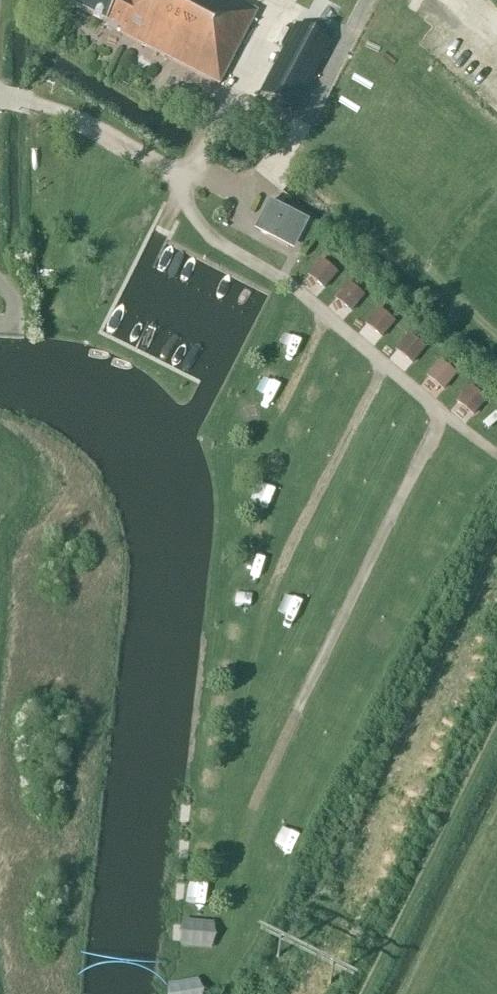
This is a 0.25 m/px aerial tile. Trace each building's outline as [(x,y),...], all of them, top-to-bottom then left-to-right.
[(233,0),(75,0),(72,5),(121,31),(119,34),(219,86),(257,13),(233,0)] [(331,44),(296,25),(277,62),(312,81),(331,44)] [(300,240),(308,224),(268,203),(260,219),(266,222),(260,233),(288,248),(294,237),(300,240)] [(324,291),(338,274),(321,259),(306,276),(324,291)] [(351,314),(365,297),(347,282),(333,299),(351,314)] [(381,340),(396,323),(378,308),(364,325),(381,340)] [(412,366),(426,349),(408,334),(394,352),(412,366)] [(443,392),(457,375),(440,361),(426,378),(443,392)] [(473,418),(488,401),(469,386),(455,403),(473,418)]
